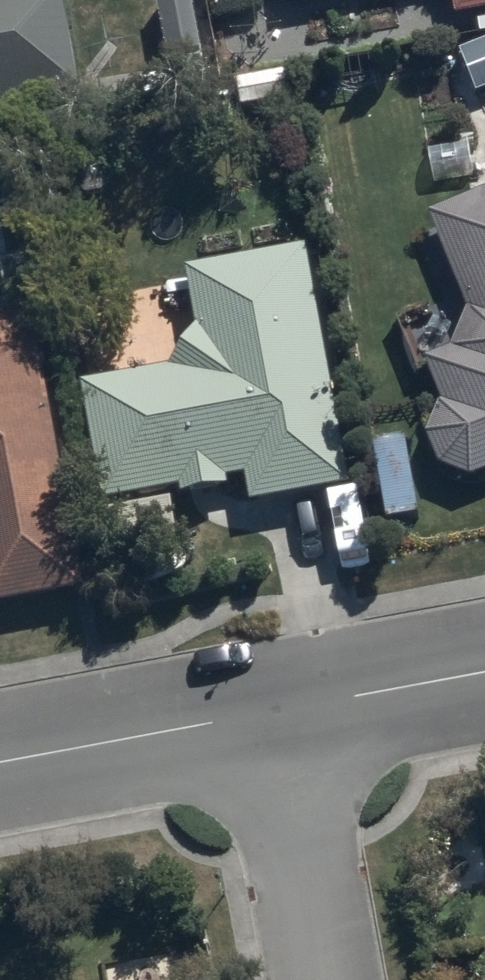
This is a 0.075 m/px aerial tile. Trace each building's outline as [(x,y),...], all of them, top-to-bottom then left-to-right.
[(53,89),(48,65),(70,61),(59,0),(0,0),(0,99),(53,89)] [(460,6),(474,3),(477,29),(484,28),(484,0),(459,0),(460,6)] [(294,57),(237,64),(241,97),(298,91),(294,57)] [(431,419),(431,421),(431,424),(431,426),(432,429),(432,431),(433,434),(434,436),(435,439),(436,441),(437,443),(438,445),(440,448),(441,450),(443,452),(445,453),(447,455),(448,457),(451,458),(453,460),(455,461),(457,462),(460,463),(462,464),(464,465),(467,465),(469,466),(472,466),(474,467),(477,467),(484,463),(484,180),(440,195),(472,292),(456,324),(450,326),(454,339),(434,346),(451,398),(434,404),(433,406),(432,408),(432,411),(431,414),(431,416),(431,419)] [(350,473),(307,240),(193,261),(203,312),(176,361),(89,377),(110,492),(184,479),(186,486),(234,477),(233,471),(251,468),(255,491),(350,473)] [(36,301),(0,307),(0,595),(82,581),(36,301)]
